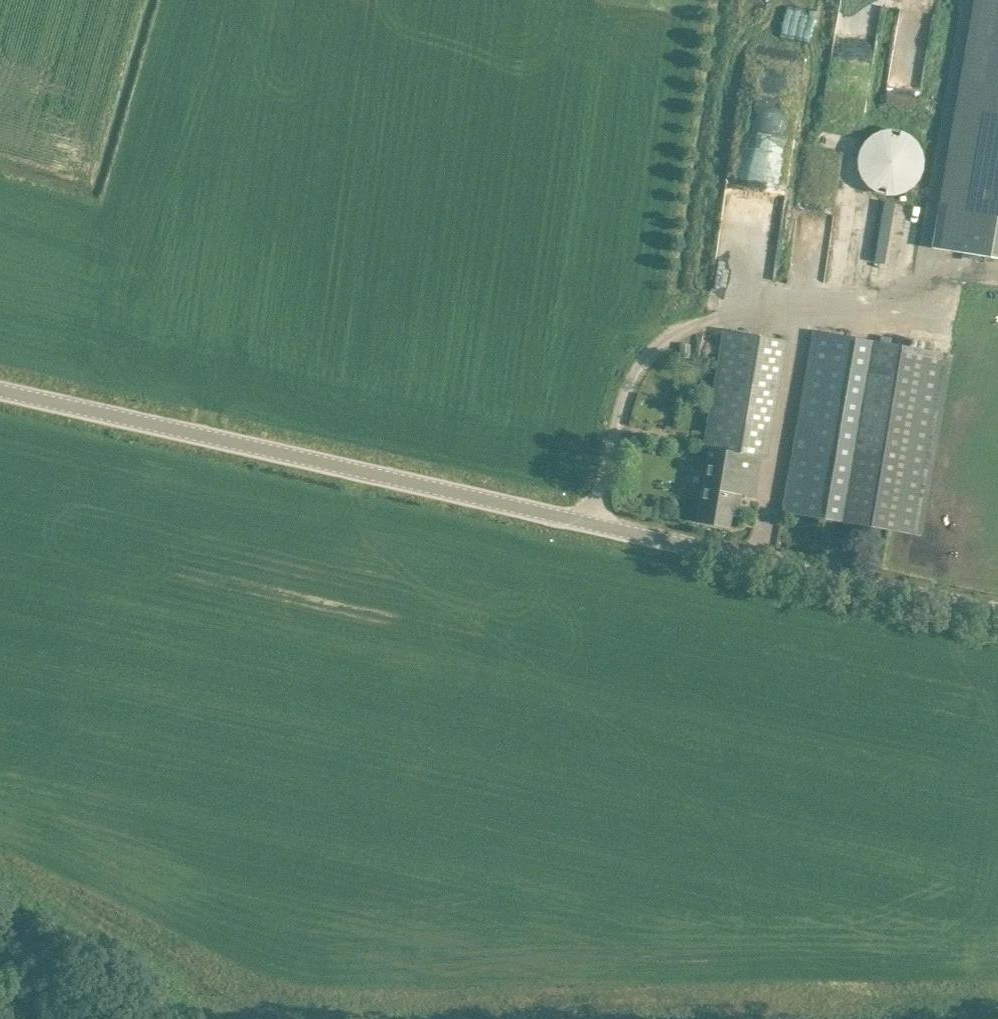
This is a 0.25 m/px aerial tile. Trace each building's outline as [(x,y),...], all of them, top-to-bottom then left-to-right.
[(935,248),(997,259),(997,0),(977,0),(935,248)] [(882,196),(897,196),(912,190),(922,177),(925,164),(922,150),(913,138),(898,131),(883,131),(871,136),(862,147),(858,163),(861,179),(871,190),(882,196)] [(879,250),(889,252),(896,202),(887,201),(879,250)] [(701,502),(698,522),(729,527),(731,515),(736,516),(740,494),(754,497),(758,477),(761,457),(767,458),(772,428),(787,340),(735,331),(724,330),(703,447),(711,448),(701,502)] [(813,332),(783,511),(920,535),(951,355),(813,332)]
